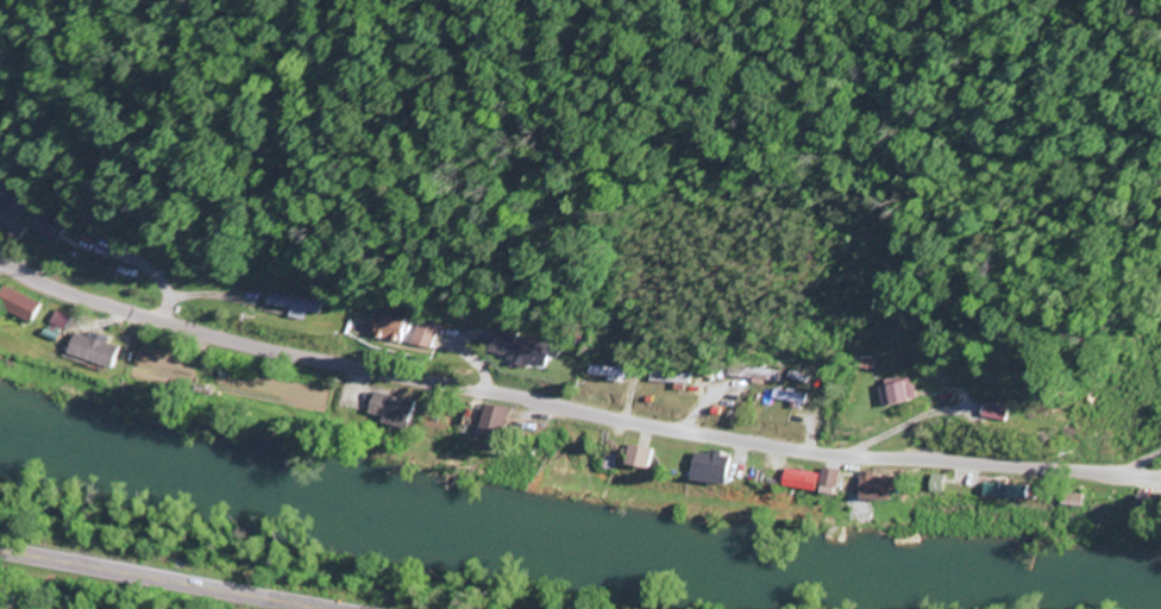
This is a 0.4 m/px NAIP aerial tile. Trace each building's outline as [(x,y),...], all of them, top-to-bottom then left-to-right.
[(50,243),(60,225),(29,208),(19,225),(50,243)] [(36,304),(0,287),(0,310),(27,323),(36,304)] [(45,325),(60,331),(65,319),(51,312),(45,325)] [(368,328),(366,336),(391,343),(396,321),(363,312),(360,326),(368,328)] [(428,326),(408,323),(405,346),(426,348),(428,326)] [(538,367),(542,342),(483,333),(479,358),(538,367)] [(104,339),(86,334),(84,339),(70,334),(63,356),(110,371),(117,349),(102,345),(104,339)] [(906,380),(873,387),(878,408),(910,401),(906,380)] [(410,405),(368,392),(362,413),(377,418),(376,423),(403,430),(410,405)] [(501,411),(479,405),(473,429),(496,434),(501,411)] [(980,418),(1003,422),(1005,410),(983,405),(980,418)] [(648,451),(624,445),(619,465),(643,471),(648,451)] [(692,453),(687,481),(721,487),(726,456),(707,453),(706,456),(692,453)] [(814,489),(831,492),(835,472),(818,469),(814,489)] [(812,492),(814,475),(781,471),(779,488),(812,492)] [(854,501),(886,502),(887,479),(868,478),(868,474),(856,473),(854,501)] [(977,497),(1019,499),(1020,486),(977,484),(977,497)]
